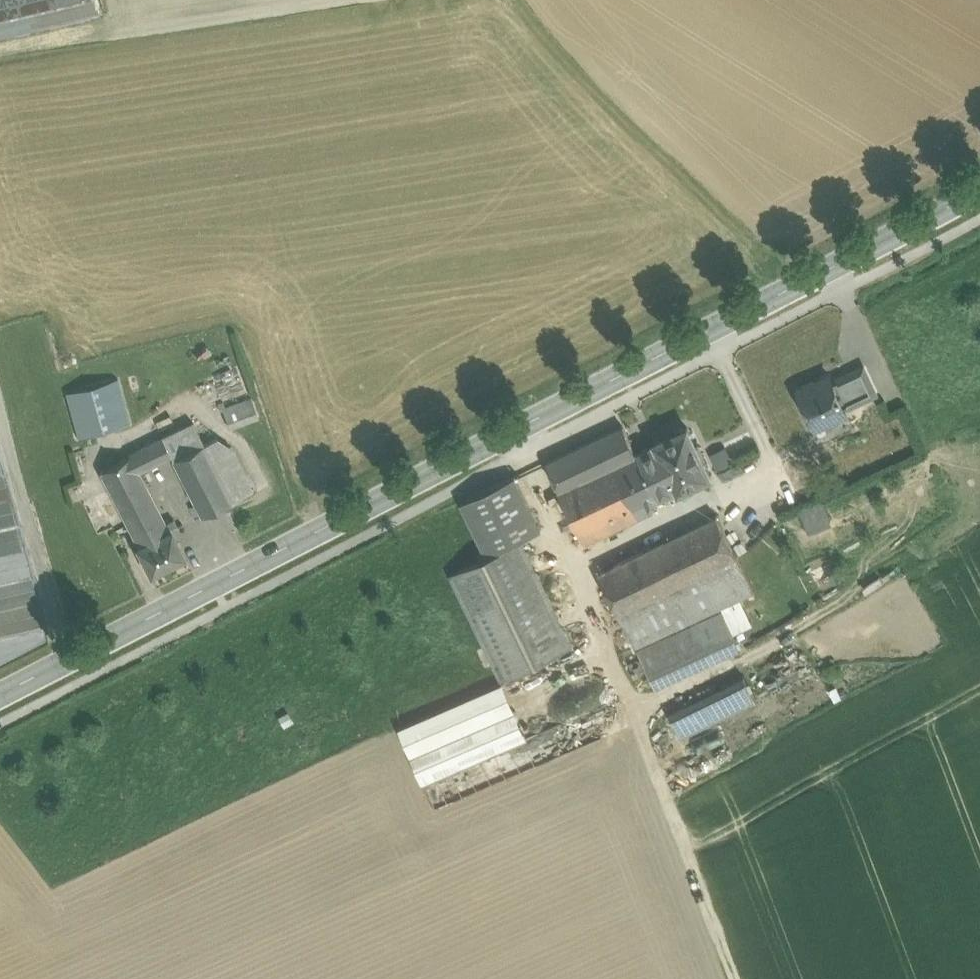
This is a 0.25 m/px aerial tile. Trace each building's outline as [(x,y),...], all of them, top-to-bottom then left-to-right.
[(95,301),(45,315),(82,449),(132,435),(95,301)] [(864,366),(847,374),(851,383),(848,385),(857,402),(876,393),(864,366)] [(847,374),(833,380),(830,375),(799,389),(814,422),(820,425),(843,414),(846,408),(857,402),(848,385),(851,383),(847,374)] [(251,397),(219,408),(226,428),(258,417),(251,397)] [(195,424),(163,440),(170,454),(172,459),(204,443),(195,424)] [(624,426),(547,462),(585,543),(653,511),(650,502),(657,499),(636,453),(624,426)] [(685,428),(680,426),(675,429),(673,434),(655,442),(656,443),(636,453),(657,499),(678,490),(679,491),(690,485),(709,477),(711,476),(687,427),(685,428)] [(253,489),(225,433),(204,443),(232,500),(253,489)] [(163,440),(131,456),(138,470),(170,454),(163,440)] [(204,443),(172,459),(201,515),(232,500),(204,443)] [(138,470),(131,456),(101,471),(138,546),(171,529),(172,530),(181,525),(169,502),(157,508),(138,470)] [(515,476),(461,502),(488,557),(522,540),(521,539),(541,530),(515,476)] [(709,477),(690,485),(695,495),(713,487),(709,477)] [(800,507),(808,529),(831,521),(823,498),(800,507)] [(717,515),(599,572),(620,614),(737,557),(737,556),(717,515)] [(138,546),(137,547),(151,573),(184,555),(172,530),(171,529),(138,546)] [(488,557),(451,575),(501,680),(572,646),(522,540),(488,557)] [(737,557),(620,614),(636,647),(721,607),(754,592),(737,557)] [(721,607),(636,647),(656,687),(740,647),(721,607)] [(744,676),(669,713),(680,737),(756,700),(744,676)] [(504,683),(400,728),(424,783),(528,738),(504,683)] [(528,738),(424,783),(435,809),(602,738),(590,711),(528,738)] [(691,758),(671,765),(678,784),(733,764),(722,733),(686,746),(691,758)]
